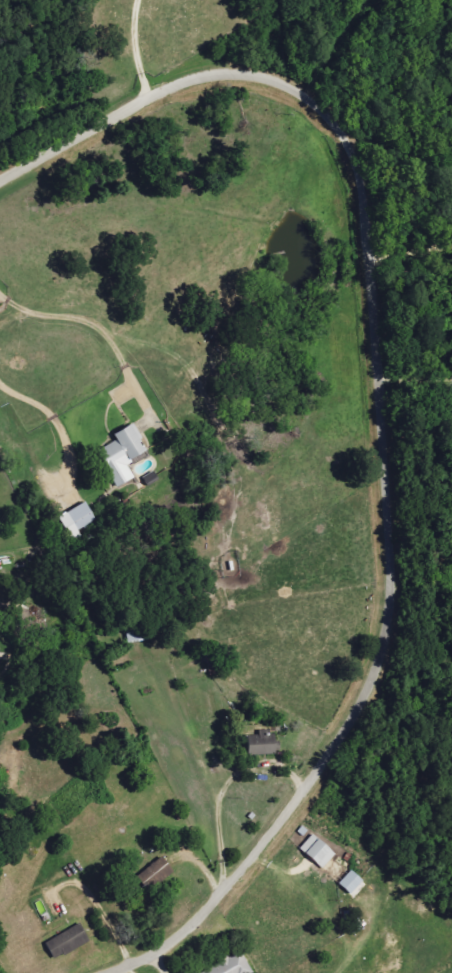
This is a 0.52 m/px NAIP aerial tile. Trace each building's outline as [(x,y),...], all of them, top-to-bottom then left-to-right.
[(119,488),(137,479),(129,464),(150,454),(135,425),(116,435),(119,441),(100,451),(119,488)] [(84,537),(80,530),(98,521),(89,503),(61,516),(74,542),(84,537)] [(251,756),(279,755),(278,732),(260,733),(260,735),(250,736),(251,756)] [(296,853),(322,870),(333,853),(307,836),(296,853)] [(176,875),(165,858),(138,876),(149,893),(176,875)] [(359,882),(347,871),(335,885),(347,895),(359,882)] [(55,960),(92,944),(84,925),(47,942),(55,960)] [(245,955),(203,972),(253,972),(245,955)]
